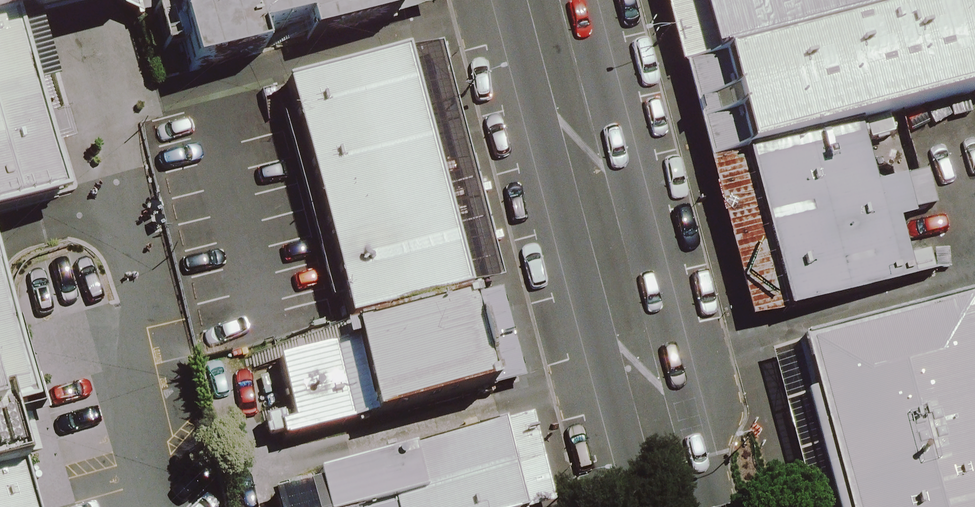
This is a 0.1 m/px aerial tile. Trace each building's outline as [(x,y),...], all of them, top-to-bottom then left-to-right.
[(84,185),(91,169),(61,60),(40,65),(23,9),(55,0),(0,0),(0,206),(84,185)] [(204,52),(274,38),(270,20),(316,9),(321,24),(434,1),(434,0),(189,0),(204,52)] [(705,76),(890,24),(887,12),(884,0),(682,0),(705,76)] [(705,76),(729,161),(851,130),(974,95),(974,24),(969,0),(934,0),(887,12),(890,24),(705,76)] [(415,44),(294,75),(356,313),(476,282),(415,44)] [(851,130),(729,161),(772,324),(904,290),(890,231),(906,227),(896,188),(866,197),(854,143),(851,130)] [(29,455),(45,450),(31,401),(45,396),(38,371),(0,238),(0,506),(43,506),(29,455)] [(517,379),(497,292),(351,325),(355,342),(292,356),(309,427),(517,379)] [(974,297),(910,314),(807,341),(850,506),(974,506),(974,300),(974,297)] [(323,466),(334,506),(338,506),(398,490),(403,506),(539,506),(563,500),(537,407),(323,466)]
